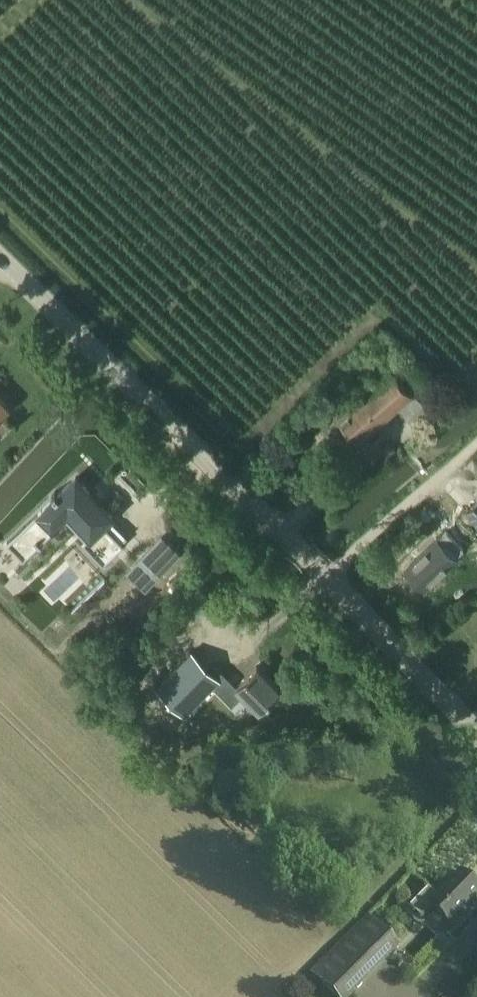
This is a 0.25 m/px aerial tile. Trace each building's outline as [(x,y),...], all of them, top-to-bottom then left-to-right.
[(413,396),(391,370),(365,393),(366,394),(337,419),(358,443),(413,396)] [(9,407),(0,398),(0,416),(9,407)] [(36,512),(51,528),(64,516),(68,512),(89,534),(85,537),(82,540),(103,561),(122,543),(101,522),(108,515),(97,504),(100,501),(89,489),(86,492),(72,478),(36,512)] [(464,512),(476,525),(476,500),(464,512)] [(22,526),(7,540),(22,556),(37,542),(22,526)] [(455,559),(437,540),(407,569),(425,588),(455,559)] [(159,570),(144,557),(131,571),(145,584),(159,570)] [(212,661),(208,664),(193,650),(165,678),(197,710),(220,687),(226,694),(234,702),(243,693),(259,710),(280,689),(257,666),(236,686),(235,685),(228,678),(212,661)] [(462,871),(437,897),(429,889),(411,907),(422,918),(435,904),(442,911),(438,915),(451,928),(476,902),(476,886),(462,871)] [(369,914),(311,972),(336,996),(352,996),(402,947),(369,914)]
